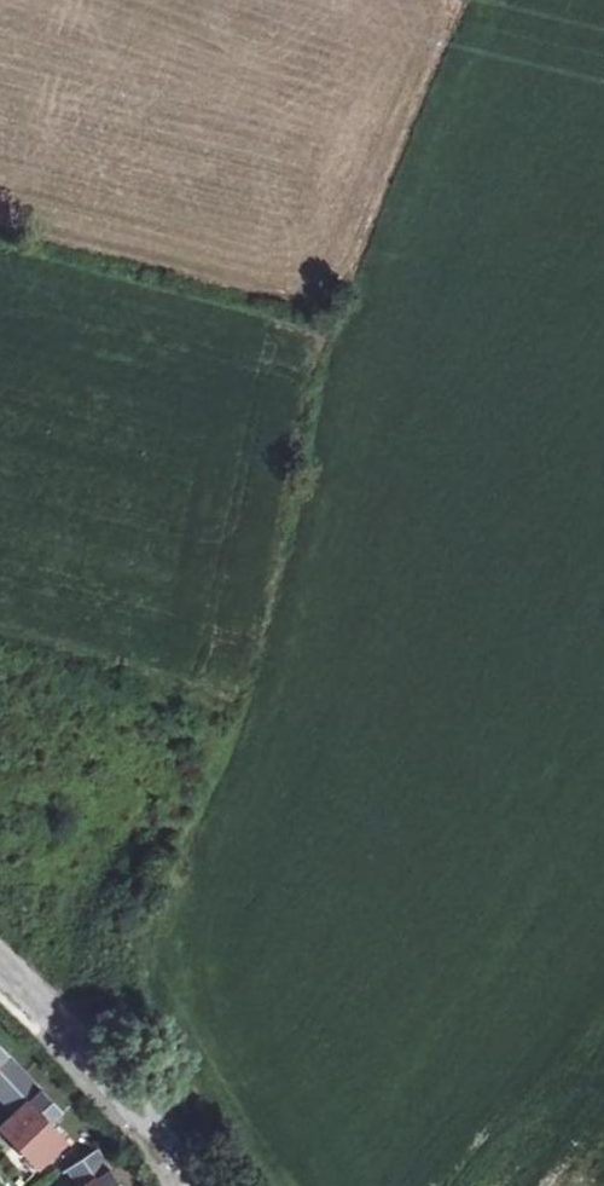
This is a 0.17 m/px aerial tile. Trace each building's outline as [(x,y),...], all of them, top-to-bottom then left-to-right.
[(25,1074),(0,1047),(0,1097),(25,1074)] [(1,1129),(38,1168),(67,1141),(51,1124),(62,1113),(25,1074),(0,1097),(0,1098),(11,1109),(17,1104),(22,1109),(16,1115),(1,1129)] [(17,1104),(11,1109),(16,1115),(22,1109),(17,1104)] [(97,1151),(68,1170),(77,1184),(84,1179),(88,1185),(87,1185),(120,1185),(97,1151)]
